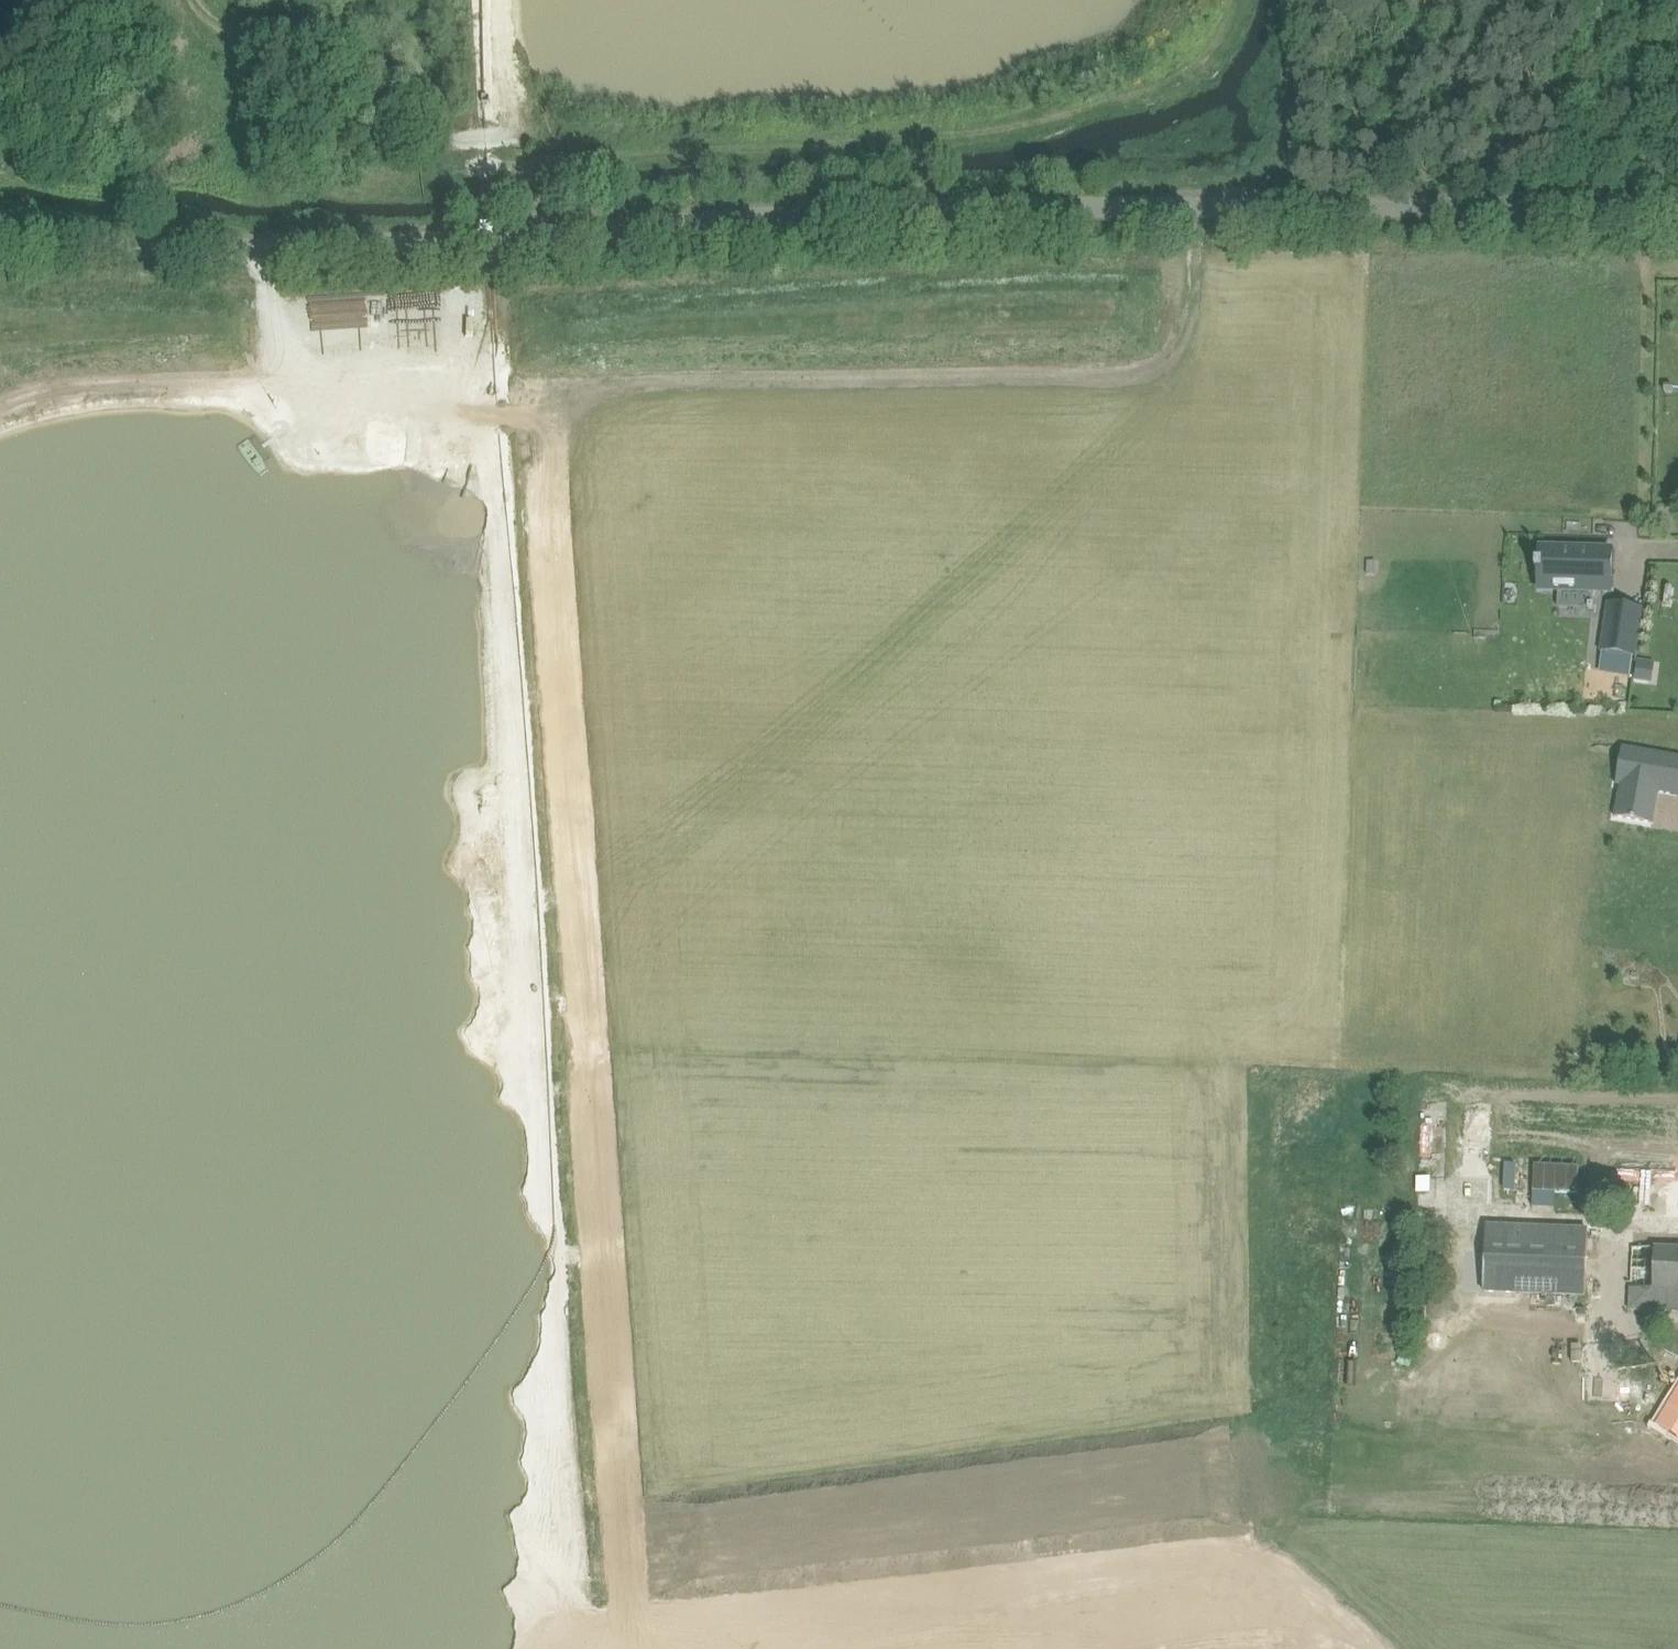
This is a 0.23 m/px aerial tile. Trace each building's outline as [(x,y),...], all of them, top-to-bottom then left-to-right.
[(1613,550),(1540,548),(1539,565),(1537,565),(1536,573),(1539,573),(1538,590),(1611,592),(1613,550)] [(1642,610),(1609,604),(1602,650),(1635,655),(1642,610)] [(1638,658),(1635,679),(1648,681),(1652,660),(1638,658)] [(1615,817),(1653,823),(1658,792),(1677,795),(1677,757),(1623,747),(1616,784),(1621,785),(1615,817)] [(1677,1206),(1677,1165),(1593,1164),(1592,1205),(1677,1206)] [(1484,1294),(1585,1298),(1588,1230),(1487,1226),(1484,1294)] [(1677,1311),(1677,1249),(1635,1247),(1632,1309),(1677,1311)]
